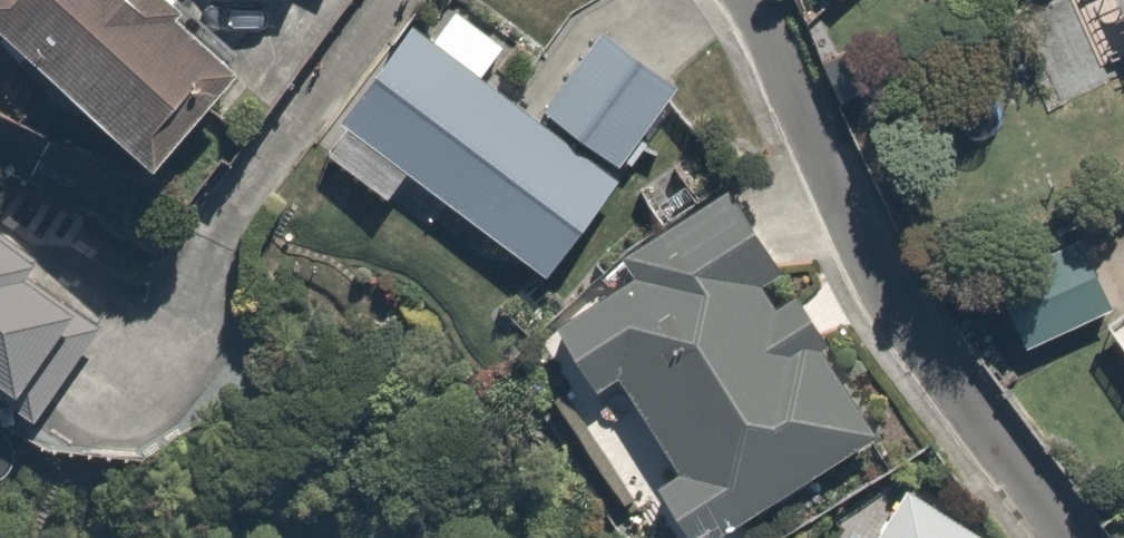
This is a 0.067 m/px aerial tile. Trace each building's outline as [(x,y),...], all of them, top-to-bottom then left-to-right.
[(294,44),(237,0),(0,0),(0,40),(184,185),(294,44)] [(854,9),(863,0),(845,0),(854,9)] [(426,44),(339,167),(400,210),(420,181),(570,287),(637,193),(625,185),(539,124),(494,92),(521,53),(470,17),(442,56),(426,44)] [(609,25),(539,124),(625,185),(695,85),(609,25)] [(668,537),(733,537),(886,446),(735,196),(619,265),(635,291),(550,342),(573,381),(555,392),(628,513),(646,502),(668,537)] [(12,387),(56,416),(126,314),(0,228),(0,404),(12,387)] [(1027,356),(1089,334),(1071,283),(1009,306),(1027,356)] [(925,504),(908,537),(990,537),(925,504)] [(861,528),(856,537),(879,537),(861,528)]
